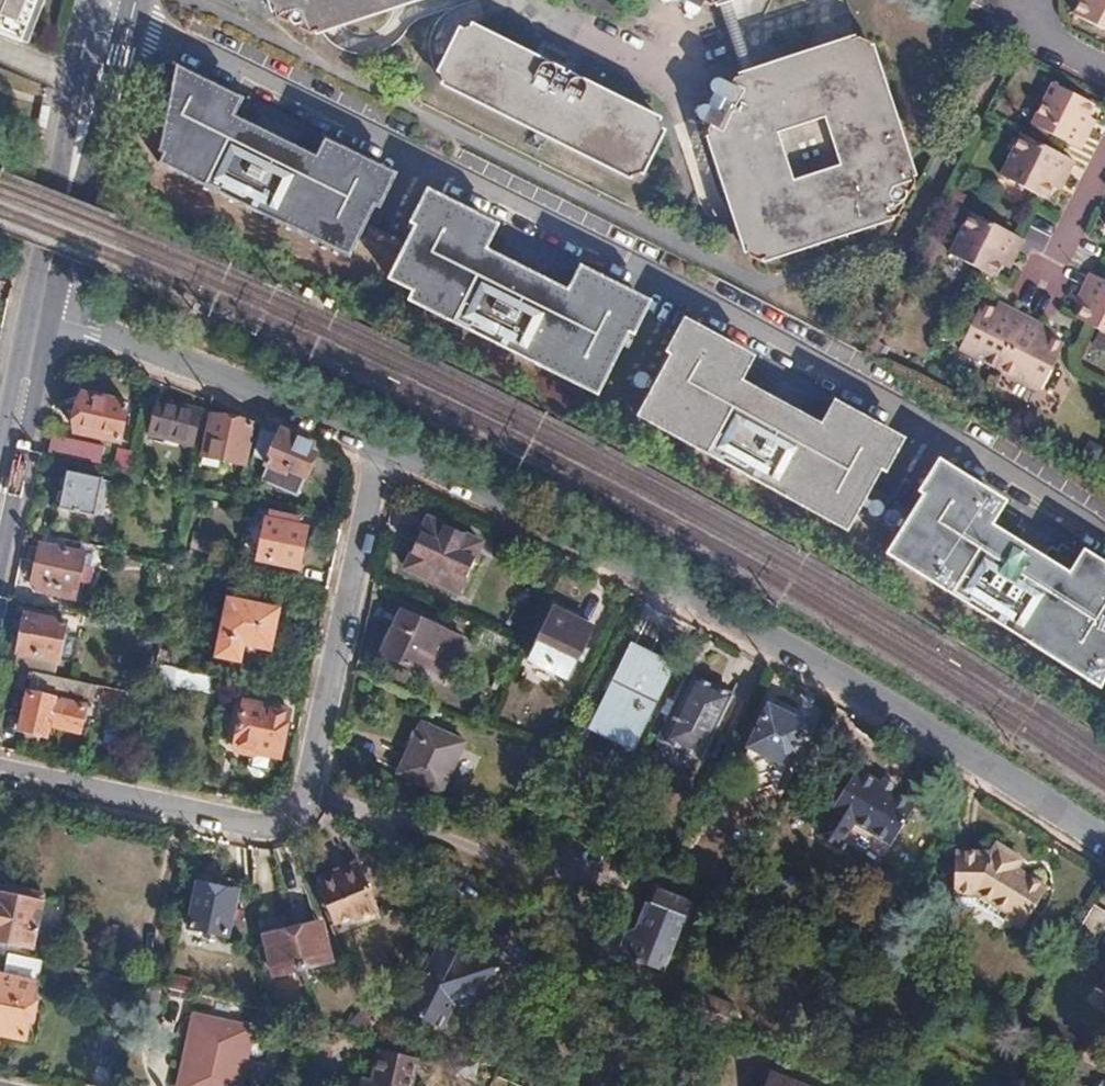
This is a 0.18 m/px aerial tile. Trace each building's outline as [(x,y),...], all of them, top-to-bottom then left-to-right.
[(19,38),(34,0),(0,0),(0,31),(19,38)] [(283,21),(315,38),(422,0),(275,0),(283,21)] [(611,16),(619,0),(578,0),(611,16)] [(680,3),(680,5),(686,11),(692,11),(697,2),(701,5),(716,0),(682,0),(680,3)] [(1080,3),(1076,15),(1104,30),(1104,0),(1082,0),(1080,3)] [(456,28),(435,71),(440,83),(625,175),(638,170),(658,130),(652,117),(467,25),(456,28)] [(723,79),(717,76),(712,78),(709,85),(709,89),(711,92),(717,96),(710,106),(706,101),(700,103),(697,108),(698,115),(705,119),(702,123),(745,253),(757,258),(894,211),(912,178),(865,41),(851,34),(726,76),(726,79),(723,79)] [(256,140),(259,134),(222,116),(232,96),(184,73),(162,119),(153,153),(158,156),(153,166),(346,264),(377,200),(366,164),(327,145),(318,163),(281,144),(277,151),(256,140)] [(1078,128),(1085,114),(1091,102),(1048,81),(1028,122),(1078,146),(1086,131),(1078,128)] [(717,96),(711,92),(706,101),(710,106),(717,96)] [(1092,119),(1085,114),(1078,128),(1086,131),(1092,119)] [(262,127),(259,134),(256,140),(277,151),(281,144),(284,138),(262,127)] [(1019,131),(1017,136),(999,173),(1036,191),(1044,195),(1050,184),(1057,169),(1065,173),(1072,158),(1019,131)] [(366,164),(377,200),(389,175),(366,164)] [(1057,189),(1065,173),(1057,169),(1050,184),(1057,189)] [(431,196),(418,224),(454,208),(431,196)] [(454,208),(418,224),(386,287),(411,299),(407,308),(598,404),(634,334),(626,293),(589,276),(575,303),(536,284),(534,291),(510,279),(513,272),(480,256),(492,227),(454,208)] [(1017,235),(968,210),(947,251),(981,269),(992,274),(998,264),(1003,251),(1012,256),(1021,238),(1017,235)] [(1006,269),(1012,256),(1003,251),(998,264),(1006,269)] [(516,266),(513,272),(510,279),(534,291),(536,284),(539,277),(516,266)] [(1074,318),(1084,323),(1104,333),(1104,279),(1093,273),(1087,271),(1080,287),(1088,290),(1082,302),(1074,318)] [(1074,300),(1082,302),(1088,290),(1080,287),(1074,300)] [(626,293),(634,334),(650,305),(626,293)] [(1001,314),(1006,306),(994,299),(989,308),(1001,314)] [(997,367),(1024,315),(1006,306),(1001,314),(989,308),(978,303),(957,347),(997,367)] [(1038,322),(1024,315),(997,367),(1037,387),(1060,344),(1047,337),(1035,331),(1038,322)] [(1051,329),(1038,322),(1035,331),(1047,337),(1051,329)] [(688,334),(673,357),(712,347),(688,334)] [(712,347),(673,357),(636,421),(849,538),(887,473),(878,435),(843,417),(828,441),(792,423),(789,428),(767,415),(769,409),(733,390),(747,366),(712,347)] [(128,403),(85,395),(77,432),(120,441),(128,403)] [(201,411),(161,399),(151,433),(191,444),(201,411)] [(773,402),(769,409),(767,415),(789,428),(792,423),(797,414),(773,402)] [(251,425),(214,417),(205,457),(242,466),(251,425)] [(305,478),(314,454),(308,451),(312,442),(298,436),(265,421),(261,420),(252,461),(267,467),(284,474),(286,470),(301,476),(305,478)] [(85,442),(52,435),(50,448),(83,455),(85,442)] [(878,435),(887,473),(901,448),(878,435)] [(128,472),(132,452),(120,449),(118,459),(108,458),(106,468),(128,472)] [(294,494),(301,476),(286,470),(284,474),(267,467),(261,481),(294,494)] [(103,479),(69,472),(62,508),(95,515),(103,479)] [(945,472),(934,494),(967,486),(945,472)] [(934,494),(892,560),(1095,690),(1101,681),(1104,684),(1104,574),(1092,565),(1077,589),(1045,568),(1041,575),(1020,562),(1023,556),(988,534),(1004,510),(967,486),(934,494)] [(269,519),(268,519),(260,559),(300,568),(308,527),(300,526),(302,519),(271,512),(269,519)] [(457,594),(479,545),(429,520),(406,570),(457,594)] [(84,555),(42,546),(35,584),(77,593),(79,580),(90,583),(93,569),(81,567),(84,555)] [(1029,548),(1023,556),(1020,562),(1041,575),(1045,568),(1050,561),(1029,548)] [(276,609),(230,600),(219,655),(266,664),(276,609)] [(594,628),(555,610),(531,659),(570,678),(594,628)] [(460,640),(399,613),(379,656),(442,683),(460,640)] [(59,657),(66,623),(26,615),(20,650),(59,657)] [(635,746),(673,668),(632,648),(593,725),(635,746)] [(211,694),(215,676),(156,663),(151,682),(211,694)] [(24,688),(28,671),(5,666),(2,683),(24,688)] [(80,730),(89,684),(34,672),(21,730),(27,731),(27,736),(42,739),(43,735),(47,736),(50,724),(80,730)] [(732,696),(692,676),(661,741),(701,759),(732,696)] [(279,756),(289,711),(238,701),(232,729),(238,731),(235,747),(239,754),(248,756),(254,757),(261,752),(272,755),(279,756)] [(788,766),(809,725),(768,705),(748,746),(788,766)] [(398,774),(440,792),(463,742),(421,723),(398,774)] [(269,770),(272,755),(261,752),(254,757),(248,756),(245,766),(251,774),(259,776),(269,770)] [(887,844),(912,803),(851,766),(818,819),(811,829),(811,830),(833,844),(848,820),(887,844)] [(811,829),(818,819),(813,817),(807,827),(811,829)] [(1025,926),(1051,888),(1016,864),(1021,855),(1001,842),(994,852),(959,849),(956,896),(962,903),(974,905),(978,902),(1005,920),(1008,915),(1025,926)] [(350,881),(323,891),(336,927),(355,920),(355,922),(377,914),(361,870),(348,875),(350,881)] [(42,894),(8,886),(6,895),(0,894),(0,938),(31,944),(42,894)] [(237,894),(200,887),(191,929),(229,936),(237,894)] [(647,927),(662,893),(654,889),(636,931),(647,927)] [(663,973),(693,905),(662,893),(647,927),(636,931),(630,934),(621,955),(663,973)] [(1104,927),(1104,909),(1095,903),(1076,934),(1094,945),(1104,927)] [(322,924),(265,936),(273,975),(330,963),(322,924)] [(31,944),(0,938),(0,951),(15,955),(29,958),(31,944)] [(456,991),(482,983),(485,990),(503,984),(492,952),(467,960),(465,953),(441,941),(404,1011),(438,1028),(456,991)] [(41,961),(29,958),(15,955),(10,977),(0,975),(0,1042),(2,1034),(24,1039),(41,961)] [(460,1004),(486,995),(485,990),(482,983),(456,991),(438,1028),(446,1032),(460,1004)] [(729,1010),(696,995),(687,1016),(721,1030),(729,1010)] [(372,1034),(360,1004),(343,1027),(372,1034)] [(195,1020),(180,1085),(239,1085),(250,1032),(195,1020)] [(1089,1045),(1082,1056),(1104,1070),(1104,1054),(1089,1045)] [(414,1056),(377,1048),(370,1082),(358,1079),(356,1085),(408,1085),(414,1056)] [(1081,1059),(1075,1070),(1098,1083),(1097,1085),(1104,1085),(1104,1072),(1081,1059)] [(767,1077),(764,1085),(789,1085),(767,1077)]
